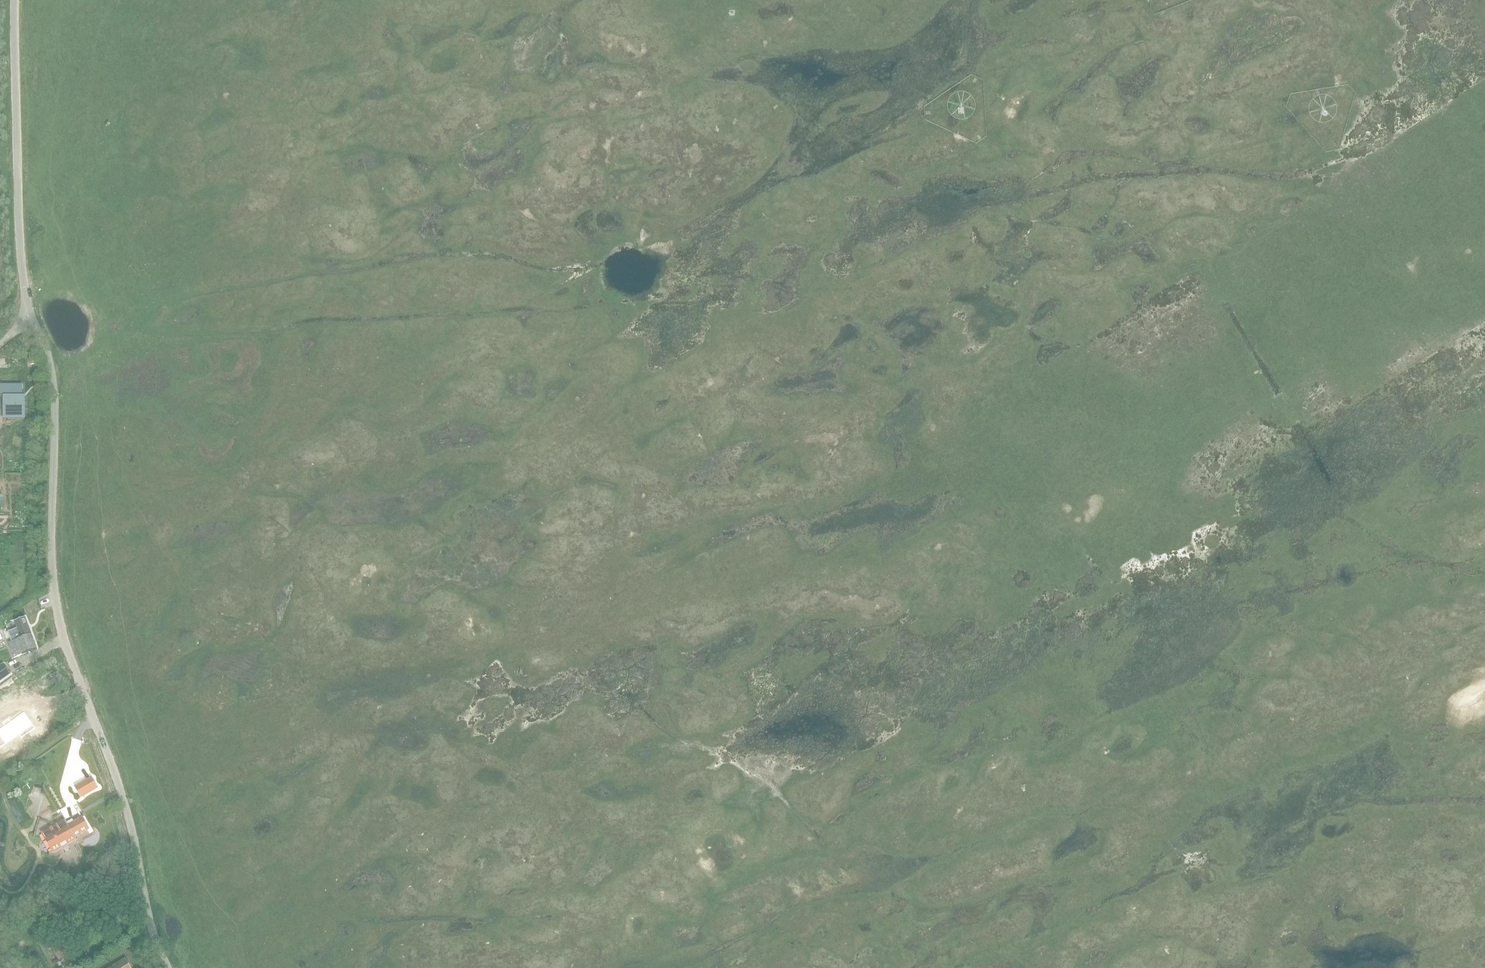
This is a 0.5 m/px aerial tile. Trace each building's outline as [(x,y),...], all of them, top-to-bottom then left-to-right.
[(22,385),(1,384),(1,393),(4,393),(4,396),(3,409),(4,409),(4,418),(24,419),(24,408),(25,396),(22,396),(22,393),(22,385)] [(12,641),(8,642),(14,658),(37,649),(31,634),(32,634),(25,617),(15,620),(18,628),(9,631),(12,641)] [(0,666),(0,681),(10,674),(3,664),(0,666)] [(34,723),(25,710),(0,728),(0,733),(7,742),(34,723)] [(75,787),(81,797),(98,787),(92,777),(75,787)] [(62,847),(61,846),(67,843),(67,844),(77,839),(75,837),(90,828),(83,816),(74,821),(73,819),(67,822),(65,819),(41,833),(53,852),(62,847)] [(140,949),(135,952),(138,958),(144,954),(140,949)] [(125,958),(110,967),(131,967),(125,958)] [(142,967),(156,967),(150,958),(140,964),(142,967)]
